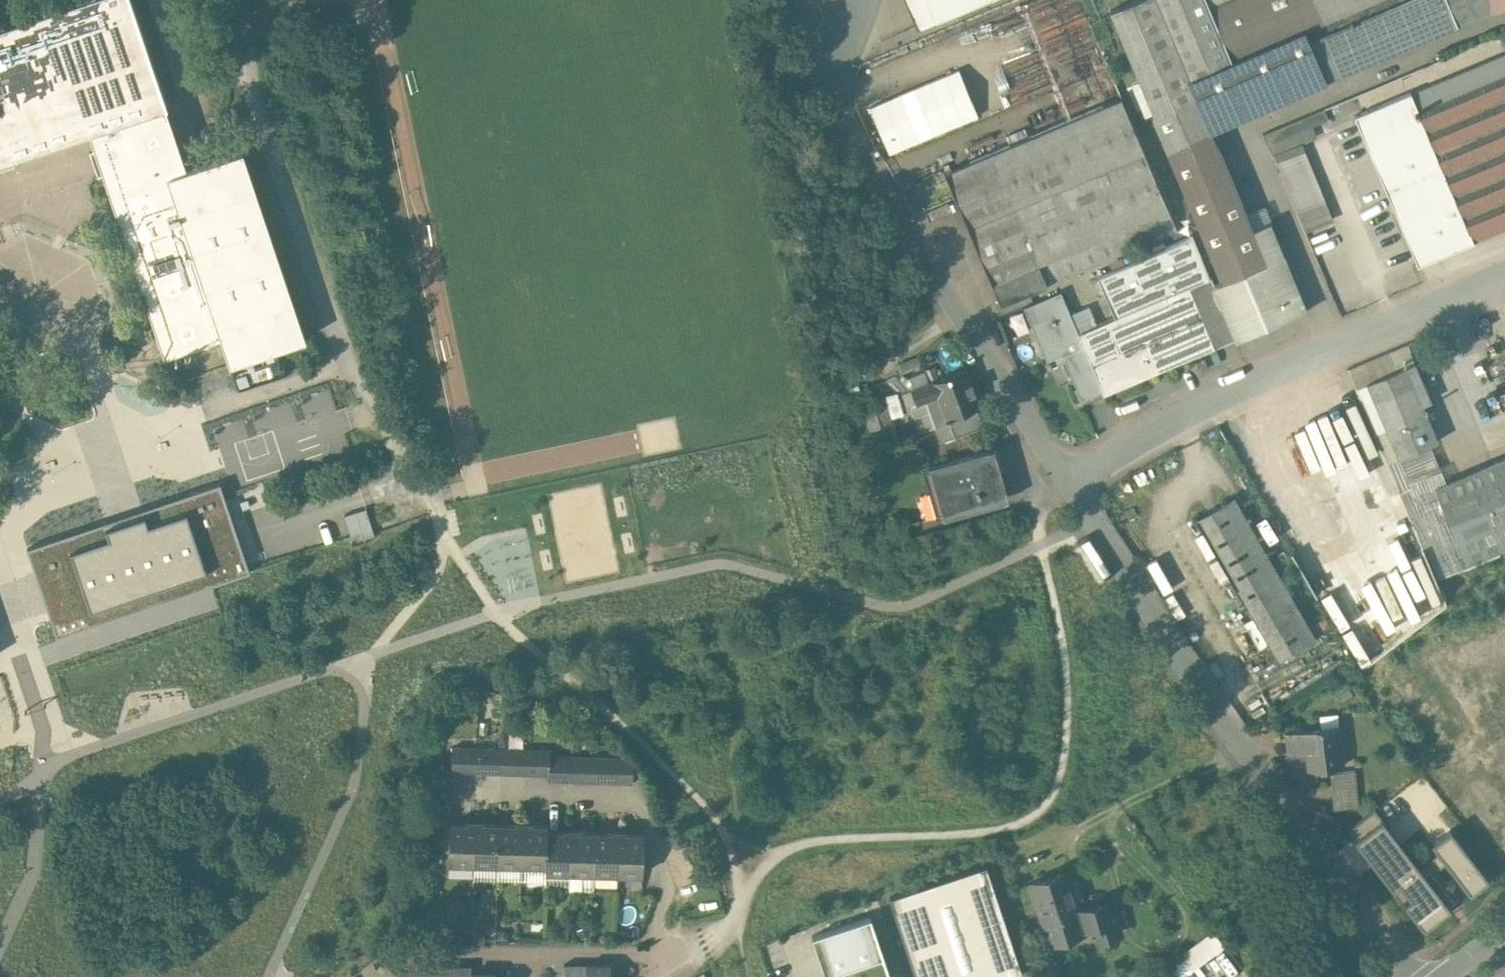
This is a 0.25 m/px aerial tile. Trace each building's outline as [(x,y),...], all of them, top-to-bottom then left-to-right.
[(0,28),(0,164),(91,133),(166,107),(168,107),(132,0),(81,0),(40,14),(0,28)] [(936,19),(980,0),(928,0),(936,19)] [(1156,0),(1134,0),(1111,10),(1155,114),(1197,97),(1189,78),(1156,0)] [(1189,78),(1231,60),(1232,61),(1274,43),(1279,53),(1310,40),(1406,0),(1156,0),(1189,78)] [(1310,40),(1326,78),(1473,17),(1473,16),(1472,16),(1466,0),(1406,0),(1310,40)] [(1472,16),(1473,16),(1504,3),(1504,0),(1466,0),(1472,16)] [(1404,74),(1406,81),(1504,39),(1504,34),(1504,32),(1404,74)] [(1279,53),(1274,43),(1232,61),(1231,60),(1189,78),(1197,97),(1210,129),(1326,78),(1310,40),(1279,53)] [(1410,93),(1473,240),(1474,240),(1504,227),(1504,53),(1411,92),(1410,93)] [(1411,92),(1355,115),(1418,265),(1474,241),(1474,240),(1473,240),(1410,93),(1411,92)] [(1122,97),(941,173),(996,305),(1177,230),(1122,97)] [(1210,129),(1197,97),(1155,114),(1153,115),(1222,281),(1222,282),(1267,263),(1266,262),(1252,229),(1210,129)] [(95,150),(165,355),(223,336),(232,363),(304,339),(241,151),(187,169),(166,107),(91,133),(95,150)] [(219,129),(202,135),(206,146),(223,140),(219,129)] [(1284,255),(1271,222),(1252,229),(1266,262),(1284,255)] [(1192,236),(1098,276),(1115,317),(1191,285),(1209,277),(1192,236)] [(1267,263),(1222,282),(1222,281),(1213,284),(1235,337),(1236,340),(1307,310),(1284,255),(1266,262),(1267,263)] [(1213,284),(1210,277),(1209,277),(1191,285),(1217,345),(1235,337),(1213,284)] [(1115,317),(1078,332),(1061,291),(1024,306),(1049,366),(1065,360),(1082,399),(1102,391),(1103,393),(1217,345),(1191,285),(1115,317)] [(1398,347),(1348,369),(1356,387),(1367,383),(1366,382),(1406,366),(1398,347)] [(194,350),(191,350),(189,350),(187,351),(185,353),(184,356),(185,359),(186,361),(187,362),(189,363),(191,363),(194,363),(196,361),(197,360),(198,358),(198,356),(198,354),(197,353),(196,351),(194,350)] [(1406,366),(1366,382),(1367,383),(1398,458),(1438,441),(1406,366)] [(966,368),(934,381),(939,394),(946,416),(944,416),(945,420),(949,418),(955,435),(983,424),(976,406),(980,405),(966,368)] [(934,381),(912,389),(916,402),(929,397),(939,394),(934,381)] [(1398,458),(1367,383),(1356,387),(1369,420),(1374,431),(1387,462),(1398,458)] [(912,389),(894,394),(896,406),(903,405),(906,417),(914,416),(913,406),(919,404),(919,401),(916,402),(912,389)] [(1299,411),(1302,417),(1314,445),(1358,549),(1321,565),(1349,632),(1425,600),(1442,593),(1387,462),(1374,431),(1363,436),(1344,391),(1299,411)] [(946,416),(939,394),(929,397),(934,412),(929,414),(931,418),(936,416),(937,418),(944,415),(944,416),(946,416)] [(1266,465),(1314,445),(1302,417),(1291,421),(1288,415),(1251,431),(1266,465)] [(994,448),(923,468),(937,517),(1008,498),(994,448)] [(1435,486),(1446,513),(1504,489),(1504,457),(1435,486)] [(125,514),(28,547),(57,635),(249,570),(220,482),(125,514)] [(1417,526),(1438,578),(1464,567),(1504,549),(1504,489),(1446,513),(1417,526)] [(1314,637),(1235,495),(1198,516),(1278,657),(1314,637)] [(365,504),(343,511),(350,535),(372,528),(365,504)] [(1338,714),(1321,716),(1322,728),(1287,731),(1288,750),(1303,749),(1304,755),(1307,755),(1308,769),(1343,766),(1338,714)] [(478,746),(453,746),(452,769),(477,770),(478,746)] [(502,747),(478,746),(477,770),(501,771),(502,747)] [(526,748),(502,747),(501,771),(525,772),(526,748)] [(551,749),(526,748),(525,772),(549,773),(550,755),(551,749)] [(550,755),(549,773),(549,778),(573,779),(574,755),(550,755)] [(598,756),(574,755),(573,779),(597,780),(598,756)] [(618,757),(598,756),(597,780),(617,780),(618,757)] [(634,757),(618,757),(617,780),(633,781),(634,757)] [(1354,771),(1331,774),(1336,808),(1359,805),(1354,771)] [(1375,808),(1347,829),(1392,889),(1401,882),(1412,897),(1404,903),(1424,928),(1451,907),(1427,876),(1419,865),(1375,808)] [(469,822),(451,822),(450,861),(474,862),(475,820),(469,820),(469,822)] [(500,823),(482,823),(482,821),(475,820),(474,862),(498,862),(500,823)] [(517,824),(500,823),(498,862),(522,863),(524,822),(517,822),(517,824)] [(549,824),(530,824),(531,822),(524,822),(522,863),(546,864),(547,864),(548,830),(549,824)] [(1450,828),(1431,842),(1438,851),(1446,862),(1470,893),(1489,878),(1450,828)] [(548,830),(547,864),(546,864),(546,870),(570,870),(572,829),(565,829),(565,831),(548,830)] [(596,832),(578,831),(578,829),(572,829),(570,870),(595,871),(596,832)] [(613,832),(596,832),(595,871),(619,872),(620,830),(613,830),(613,832)] [(645,833),(627,833),(627,831),(620,830),(619,872),(644,872),(645,833)] [(1438,851),(1419,865),(1427,876),(1446,862),(1438,851)] [(890,896),(917,976),(1006,976),(1022,972),(987,864),(890,896)] [(1066,871),(1031,882),(1048,936),(1064,931),(1066,939),(1085,932),(1084,928),(1097,924),(1101,938),(1121,932),(1112,900),(1078,909),(1066,871)] [(812,935),(826,976),(891,976),(871,915),(812,935)] [(1215,932),(1183,957),(1183,958),(1192,970),(1224,945),(1215,932)] [(1170,975),(1172,976),(1183,976),(1192,970),(1183,958),(1177,962),(1180,967),(1170,975)] [(586,964),(586,976),(611,976),(611,964),(586,964)]
